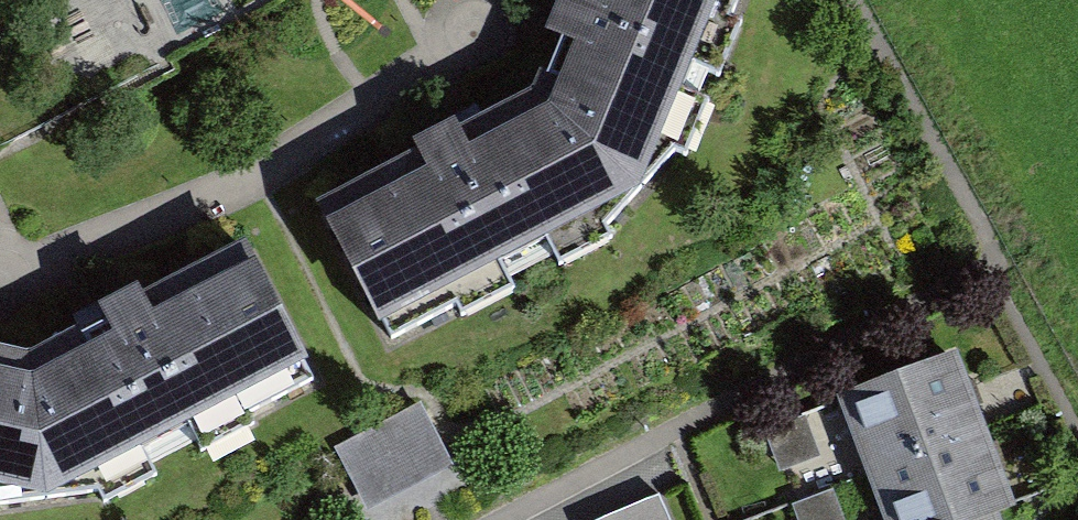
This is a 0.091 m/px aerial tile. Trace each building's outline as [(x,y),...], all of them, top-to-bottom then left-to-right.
[(538,117),(645,220),(738,0),(585,0),(538,117)] [(538,117),(319,229),(382,359),(645,220),(538,117)] [(30,380),(46,519),(69,519),(312,397),(247,268),(30,380)] [(955,330),(835,374),(857,439),(979,397),(955,330)] [(30,380),(0,374),(0,519),(46,519),(30,380)] [(857,439),(885,519),(890,519),(996,483),(1007,480),(979,397),(857,439)] [(421,412),(335,455),(366,516),(452,473),(421,412)] [(890,519),(1010,519),(996,483),(890,519)] [(655,485),(581,514),(583,519),(669,519),(655,485)]
